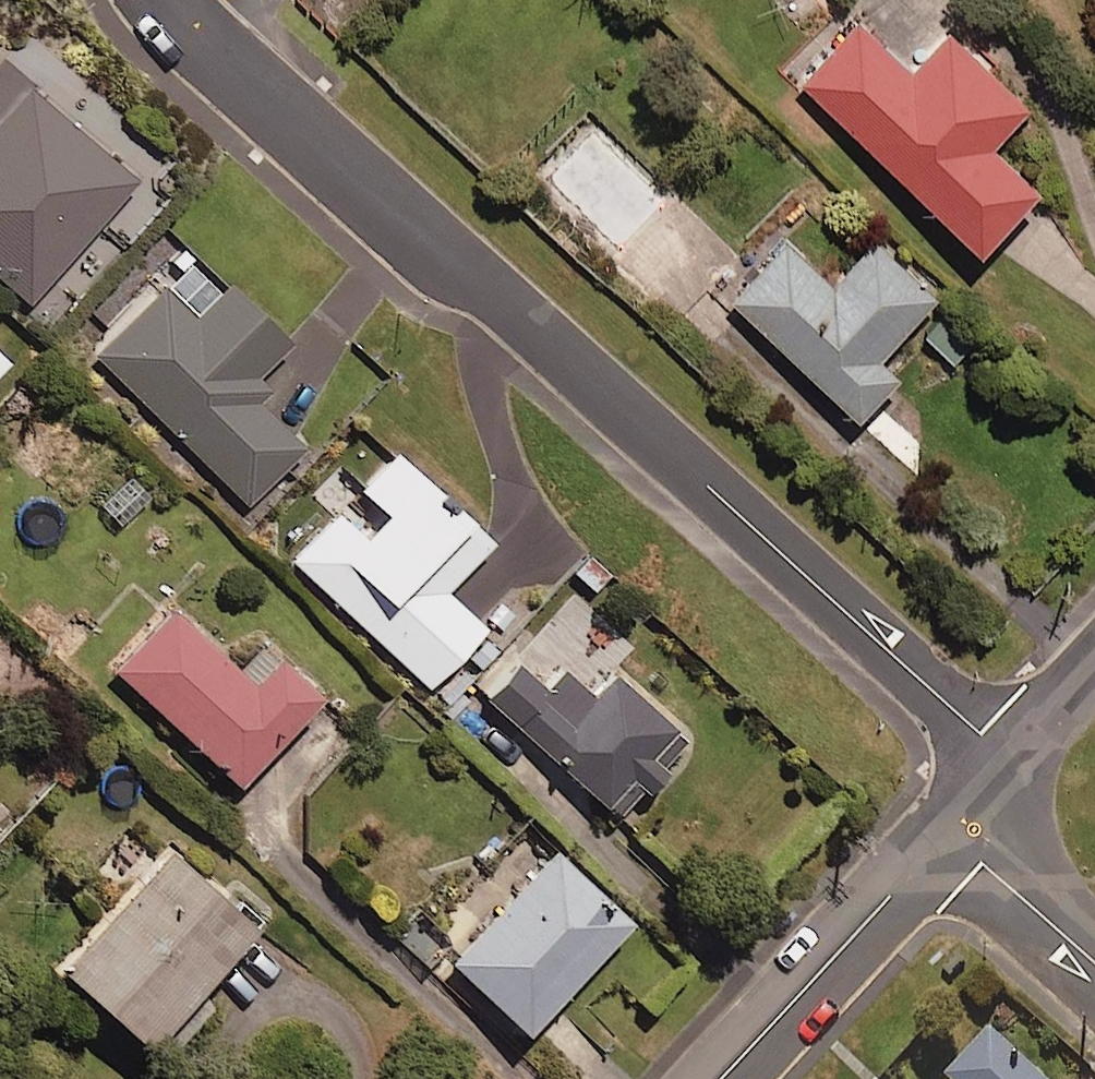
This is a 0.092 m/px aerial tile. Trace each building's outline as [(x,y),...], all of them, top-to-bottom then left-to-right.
[(904,68),(847,14),(791,73),(968,241),(1027,179),(982,136),(1017,99),(942,27),(904,68)] [(15,74),(0,92),(0,275),(29,299),(133,172),(15,74)] [(668,196),(592,123),(536,181),(613,254),(668,196)] [(927,288),(869,233),(825,279),(781,237),(726,295),(846,410),(888,366),(869,348),(927,288)] [(302,441),(255,397),(270,380),(256,367),(287,334),(227,277),(194,311),(162,281),(94,352),(246,499),(302,441)] [(970,333),(945,306),(920,329),(945,356),(970,333)] [(292,557),(448,699),(503,639),(443,584),(490,533),(394,445),(359,482),(384,505),(361,529),(337,507),(292,557)] [(149,491),(130,470),(99,499),(118,520),(149,491)] [(591,546),(569,567),(604,603),(626,581),(591,546)] [(479,685),(618,808),(641,781),(647,787),(670,761),(664,755),(687,728),(614,664),(631,644),(574,594),(519,656),(511,649),(479,685)] [(114,662),(234,775),(306,699),(315,708),(332,690),(267,628),(236,661),(172,601),(114,662)] [(10,831),(0,822),(0,841),(10,831)] [(143,1040),(256,918),(174,841),(60,963),(143,1040)] [(627,913),(555,844),(450,953),(522,1022),(627,913)] [(952,1078),(1046,1078),(990,1026),(945,1073),(952,1078)]
